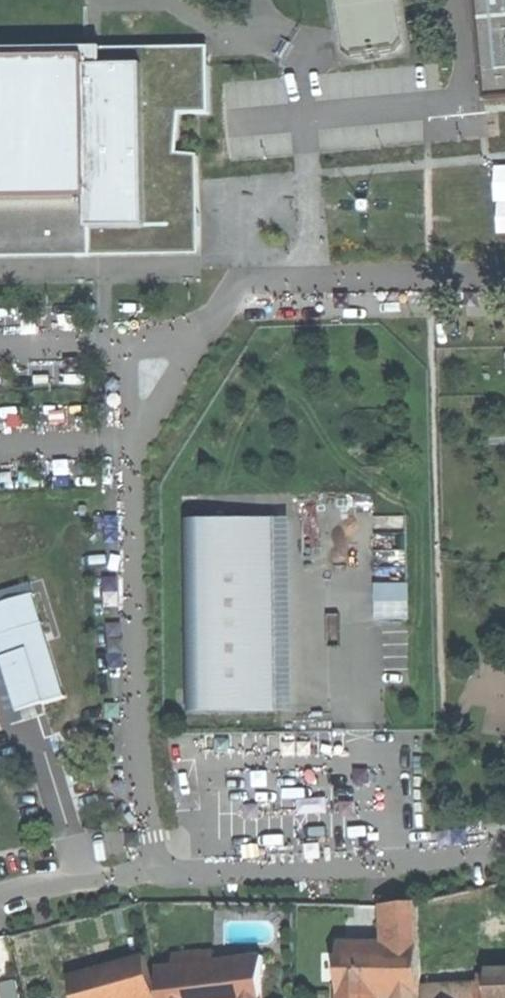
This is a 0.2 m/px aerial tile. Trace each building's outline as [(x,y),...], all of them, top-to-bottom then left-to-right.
[(504,96),(504,0),(479,0),(488,97),(504,96)] [(202,253),(197,157),(173,155),(176,111),(208,111),(207,64),(206,46),(0,47),(0,257),(202,253)] [(294,523),(189,525),(192,719),(297,717),(294,523)] [(379,619),(412,618),(411,581),(378,582),(379,619)] [(0,607),(0,659),(17,717),(66,703),(34,597),(0,607)] [(423,996),(424,996),(420,903),(393,906),(394,920),(341,919),(342,997),(375,997),(375,996),(402,996),(402,997),(423,997),(423,996)] [(199,951),(172,954),(173,967),(157,968),(161,997),(263,997),(262,956),(201,963),(199,951)] [(155,996),(144,954),(68,977),(74,997),(147,997),(155,996)] [(325,958),(326,979),(341,979),(341,958),(325,958)] [(493,997),(504,997),(504,975),(492,976),(492,985),(493,997)] [(492,985),(425,987),(426,997),(493,997),(492,985)]
